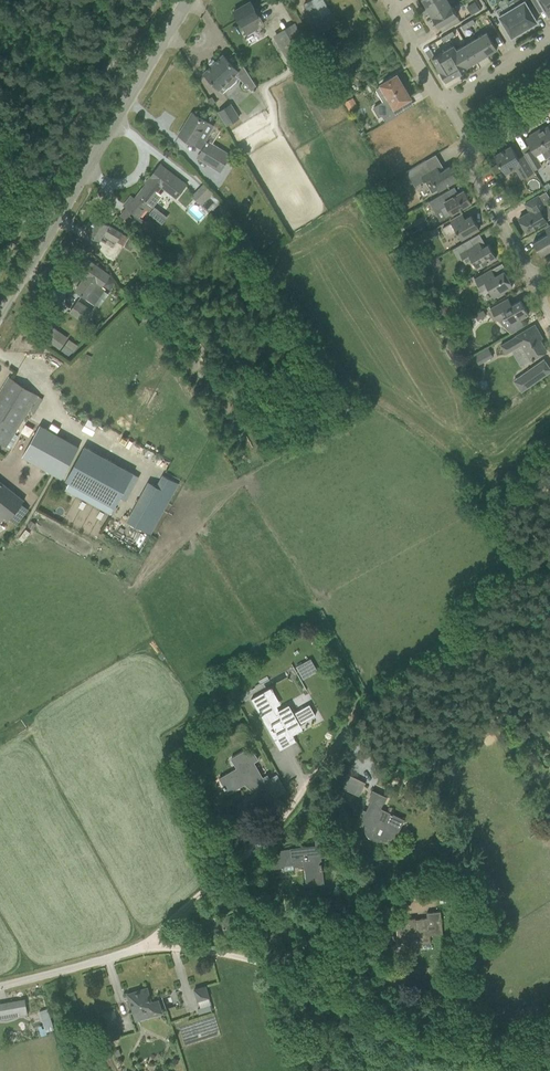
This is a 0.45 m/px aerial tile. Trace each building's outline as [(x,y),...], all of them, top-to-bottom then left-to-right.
[(319,30),(335,20),(323,0),(312,0),(304,5),(319,30)] [(432,17),(433,17),(451,6),(447,0),(439,0),(427,7),(432,17)] [(535,6),(541,2),(548,15),(549,14),(549,0),(531,0),(535,6)] [(509,4),(512,9),(524,29),(537,22),(524,1),(516,6),(513,2),(509,4)] [(250,2),(234,11),(239,21),(242,26),(247,35),(264,25),(258,16),(256,11),(250,2)] [(475,3),(468,8),(472,15),(479,10),(475,3)] [(433,17),(432,17),(438,27),(457,15),(451,6),(433,17)] [(512,9),(504,13),(501,7),(495,10),(511,37),(524,29),(512,9)] [(273,36),(288,60),(309,47),(304,38),(295,23),(273,36)] [(487,32),(476,38),(486,55),(497,49),(487,32)] [(312,34),(304,38),(309,47),(317,42),(312,34)] [(476,38),(466,44),(476,61),(486,55),(476,38)] [(466,44),(456,50),(466,67),(476,61),(466,44)] [(466,67),(456,50),(453,45),(432,58),(440,71),(439,71),(445,81),(457,74),(459,73),(459,72),(460,71),(461,72),(467,68),(466,67)] [(223,54),(204,73),(211,81),(220,90),(225,84),(227,85),(234,78),(233,77),(239,71),(241,73),(238,76),(243,81),(242,82),(242,83),(242,84),(242,85),(242,86),(243,87),(244,87),(244,88),(245,88),(246,88),(247,88),(248,87),(249,87),(251,90),(253,92),(257,87),(256,86),(234,51),(226,58),(223,54)] [(389,98),(373,108),(379,117),(381,115),(386,122),(405,111),(401,103),(410,98),(397,75),(381,85),(389,98)] [(218,112),(227,125),(239,118),(231,104),(218,112)] [(410,113),(408,109),(405,111),(386,122),(374,130),(379,139),(392,131),(391,129),(397,125),(404,137),(424,125),(417,113),(411,116),(409,114),(410,113)] [(192,113),(179,135),(188,141),(195,145),(203,149),(207,142),(203,140),(212,126),(208,123),(201,119),(192,113)] [(536,131),(549,155),(549,129),(548,126),(544,128),(543,127),(536,131)] [(420,158),(439,147),(432,135),(427,138),(425,135),(426,135),(423,131),(389,151),(395,161),(408,153),(407,151),(413,147),(420,158)] [(523,152),(524,154),(533,170),(541,166),(539,162),(545,158),(545,159),(549,156),(549,155),(536,131),(529,135),(530,136),(526,139),(530,146),(522,151),(523,152)] [(203,149),(198,157),(220,171),(229,156),(207,142),(203,149)] [(533,170),(524,154),(518,158),(516,156),(511,146),(494,156),(504,172),(514,166),(522,179),(531,173),(533,172),(533,171),(533,170)] [(406,172),(415,186),(425,180),(432,193),(438,189),(439,191),(448,185),(458,180),(450,166),(440,172),(437,166),(431,169),(426,160),(406,172)] [(124,205),(133,212),(139,217),(145,209),(149,211),(161,195),(157,192),(161,186),(176,198),(186,185),(169,171),(160,165),(149,178),(151,179),(147,185),(146,184),(135,199),(131,196),(124,205)] [(203,185),(193,197),(209,213),(220,201),(203,185)] [(440,209),(445,217),(451,213),(452,214),(461,208),(471,202),(464,190),(454,195),(450,189),(441,194),(429,201),(435,212),(440,209)] [(530,212),(519,218),(527,232),(537,227),(546,221),(542,214),(547,211),(538,196),(534,198),(525,203),(530,212)] [(155,218),(160,211),(154,207),(149,213),(155,218)] [(479,229),(471,215),(465,219),(462,213),(450,220),(451,222),(443,228),(446,234),(449,233),(450,235),(456,231),(461,239),(470,234),(479,229)] [(96,217),(87,232),(96,238),(100,240),(103,234),(117,242),(122,233),(108,225),(109,225),(105,223),(96,217)] [(544,228),(548,233),(533,242),(541,256),(549,251),(549,224),(544,228)] [(429,232),(432,237),(439,232),(436,227),(429,232)] [(425,234),(416,240),(419,244),(428,239),(425,234)] [(496,258),(488,244),(482,247),(479,241),(473,245),(469,239),(453,248),(459,258),(461,256),(465,263),(472,260),(477,269),(496,258)] [(129,240),(125,247),(130,250),(134,243),(129,240)] [(441,262),(438,256),(428,262),(431,268),(441,262)] [(86,276),(75,290),(94,304),(104,289),(101,287),(109,275),(88,260),(80,272),(86,276)] [(487,286),(493,297),(503,292),(513,286),(504,271),(495,276),(491,269),(475,279),(481,290),(487,286)] [(490,309),(497,321),(502,318),(507,327),(529,314),(521,300),(512,305),(508,298),(495,306),(490,309)] [(70,312),(84,322),(92,311),(78,301),(70,312)] [(483,310),(475,315),(477,319),(485,315),(483,310)] [(537,333),(539,332),(535,324),(515,336),(516,336),(501,345),(506,354),(521,345),(529,360),(547,350),(537,333)] [(53,330),(54,329),(50,325),(42,336),(59,349),(67,338),(62,334),(60,336),(53,330)] [(65,344),(61,349),(68,355),(73,350),(65,344)] [(493,357),(489,348),(474,357),(479,365),(493,357)] [(521,393),(549,372),(549,368),(544,359),(513,380),(521,393)] [(6,446),(38,396),(9,378),(0,392),(0,442),(6,446)] [(39,430),(23,458),(55,476),(62,479),(79,449),(41,427),(39,430)] [(133,473),(84,446),(65,480),(69,482),(65,490),(76,496),(81,489),(114,507),(133,473)] [(172,495),(178,484),(163,476),(157,487),(172,495)] [(5,517),(8,520),(24,500),(0,481),(0,523),(5,517)] [(31,521),(28,526),(33,529),(36,524),(31,521)] [(295,666),(302,679),(312,674),(306,661),(295,666)] [(290,729),(315,715),(309,704),(293,713),(288,706),(279,711),(280,713),(276,715),(263,692),(251,699),(274,740),(286,734),(290,740),(294,737),(290,729)] [(481,726),(478,728),(479,730),(477,731),(480,737),(485,735),(486,736),(499,729),(494,720),(488,722),(486,720),(479,723),(481,726)] [(220,779),(223,783),(228,793),(239,786),(240,787),(245,783),(247,785),(252,782),(257,791),(271,783),(267,775),(263,778),(254,762),(258,760),(254,752),(249,755),(246,750),(232,758),(237,768),(220,779)] [(341,786),(359,795),(364,783),(347,774),(341,786)] [(272,790),(276,796),(285,790),(282,784),(272,790)] [(396,835),(403,820),(386,811),(385,813),(379,810),(385,797),(373,791),(369,799),(372,801),(367,811),(363,809),(359,817),(363,818),(360,824),(368,828),(366,832),(367,833),(367,834),(368,834),(368,835),(369,835),(370,836),(371,837),(372,837),(373,837),(374,838),(375,838),(376,838),(377,837),(378,837),(379,837),(380,836),(381,836),(382,835),(383,835),(383,834),(384,833),(384,832),(385,831),(386,829),(396,835)] [(270,852),(272,868),(284,867),(285,870),(293,869),(293,867),(305,865),(307,884),(323,882),(322,869),(320,856),(326,855),(324,839),(316,840),(316,846),(291,849),(282,850),(270,852)] [(396,920),(397,927),(398,938),(418,936),(419,944),(430,943),(430,935),(443,933),(440,912),(427,913),(427,918),(415,919),(415,918),(396,920)] [(231,920),(222,923),(225,932),(238,927),(235,919),(234,919),(233,915),(230,916),(231,920)] [(194,989),(198,1001),(209,997),(206,986),(194,989)] [(148,1008),(150,1015),(162,1011),(158,1000),(151,1002),(147,988),(128,994),(134,1012),(148,1008)] [(20,1015),(18,1001),(0,1004),(0,1019),(20,1015)] [(47,1008),(39,1011),(43,1021),(51,1018),(47,1008)] [(102,1014),(106,1025),(118,1022),(114,1010),(102,1014)] [(185,1046),(221,1035),(215,1014),(179,1025),(185,1046)] [(487,1067),(483,1061),(477,1065),(480,1070),(487,1067)]
